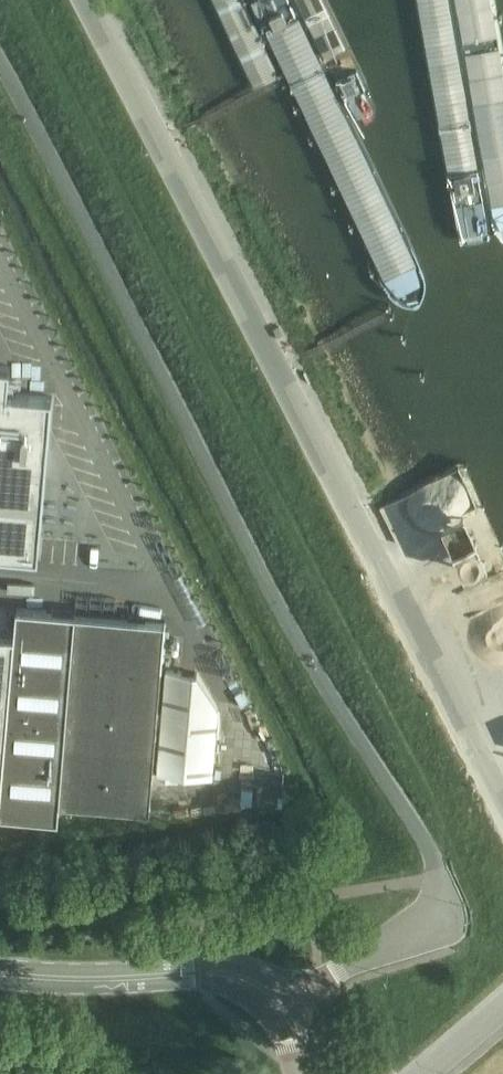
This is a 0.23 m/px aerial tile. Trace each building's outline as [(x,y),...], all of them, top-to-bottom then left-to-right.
[(38,556),(43,489),(51,401),(51,398),(51,397),(49,397),(7,393),(10,367),(0,366),(0,552),(38,556)] [(0,809),(0,813),(58,818),(59,803),(149,811),(150,798),(161,665),(165,621),(75,613),(17,608),(15,637),(0,809)] [(15,637),(0,635),(0,809),(15,637)] [(165,670),(156,770),(212,775),(221,675),(165,670)]
